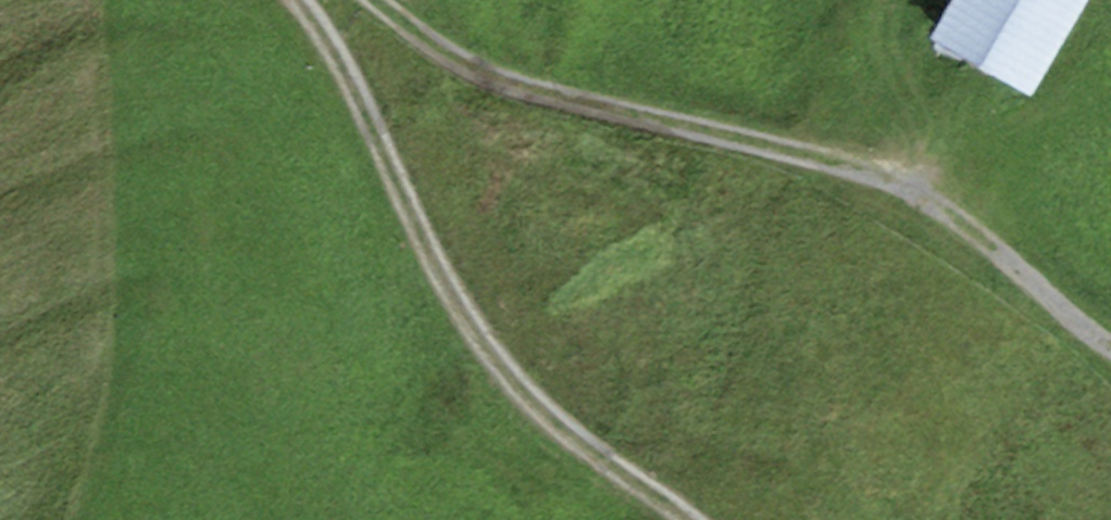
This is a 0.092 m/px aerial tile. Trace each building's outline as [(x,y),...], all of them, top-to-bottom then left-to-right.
[(932,49),(1029,100),(1082,0),(958,0),(932,49)]
